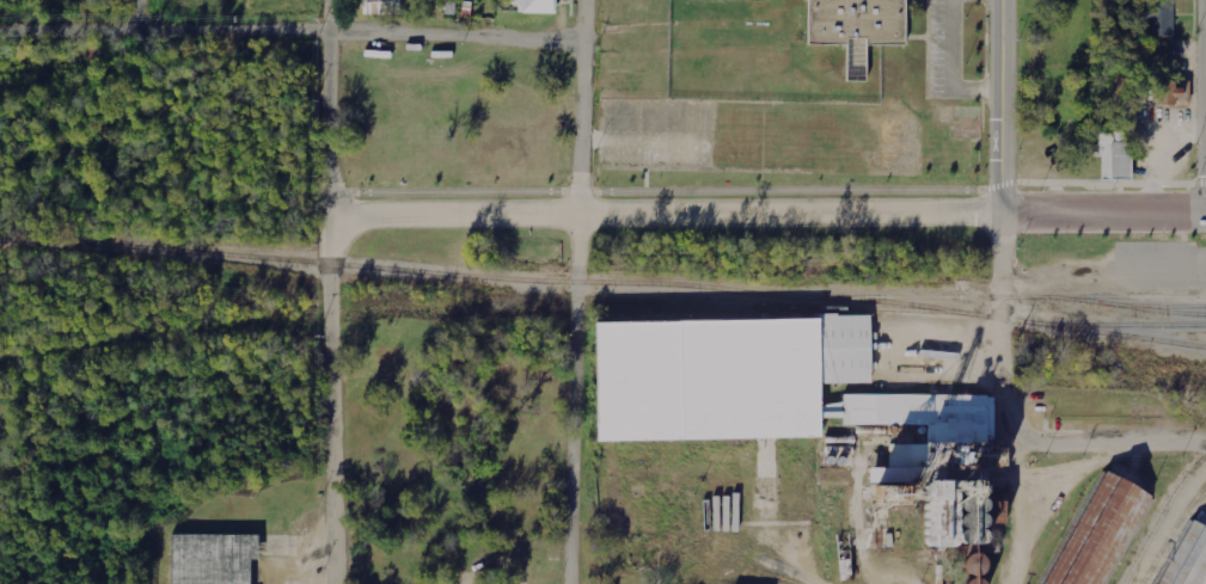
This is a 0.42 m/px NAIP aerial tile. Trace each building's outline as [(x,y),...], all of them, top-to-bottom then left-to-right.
[(400,0),(365,0),(365,15),(378,15),(378,4),(387,5),(387,11),(400,12),(400,0)] [(512,13),(555,15),(556,0),(513,0),(512,13)] [(801,45),(838,45),(837,81),(861,82),(862,44),(900,44),(901,0),(801,0),(801,45)] [(1135,21),(1155,21),(1154,36),(1174,36),(1175,0),(1135,0),(1135,21)] [(1191,82),(1176,82),(1157,82),(1157,106),(1190,107),(1191,82)] [(1101,133),(1100,180),(1130,181),(1131,134),(1101,133)] [(601,442),(819,434),(819,418),(842,417),(843,425),(876,424),(877,435),(866,436),(868,482),(914,480),(916,545),(985,542),(985,523),(1004,523),(1003,499),(992,499),(988,392),(842,397),(843,403),(821,404),(820,384),(871,382),(871,369),(872,369),(870,314),(593,324),(595,376),(599,376),(601,442)] [(1154,496),(1104,471),(1072,534),(1080,537),(1069,560),(1056,553),(1041,583),(1111,583),(1154,496)] [(1205,583),(1205,528),(1188,519),(1157,583),(1205,583)] [(253,558),(259,558),(259,535),(171,534),(170,583),(253,583),(253,558)] [(985,554),(960,554),(961,583),(986,583),(985,554)]
